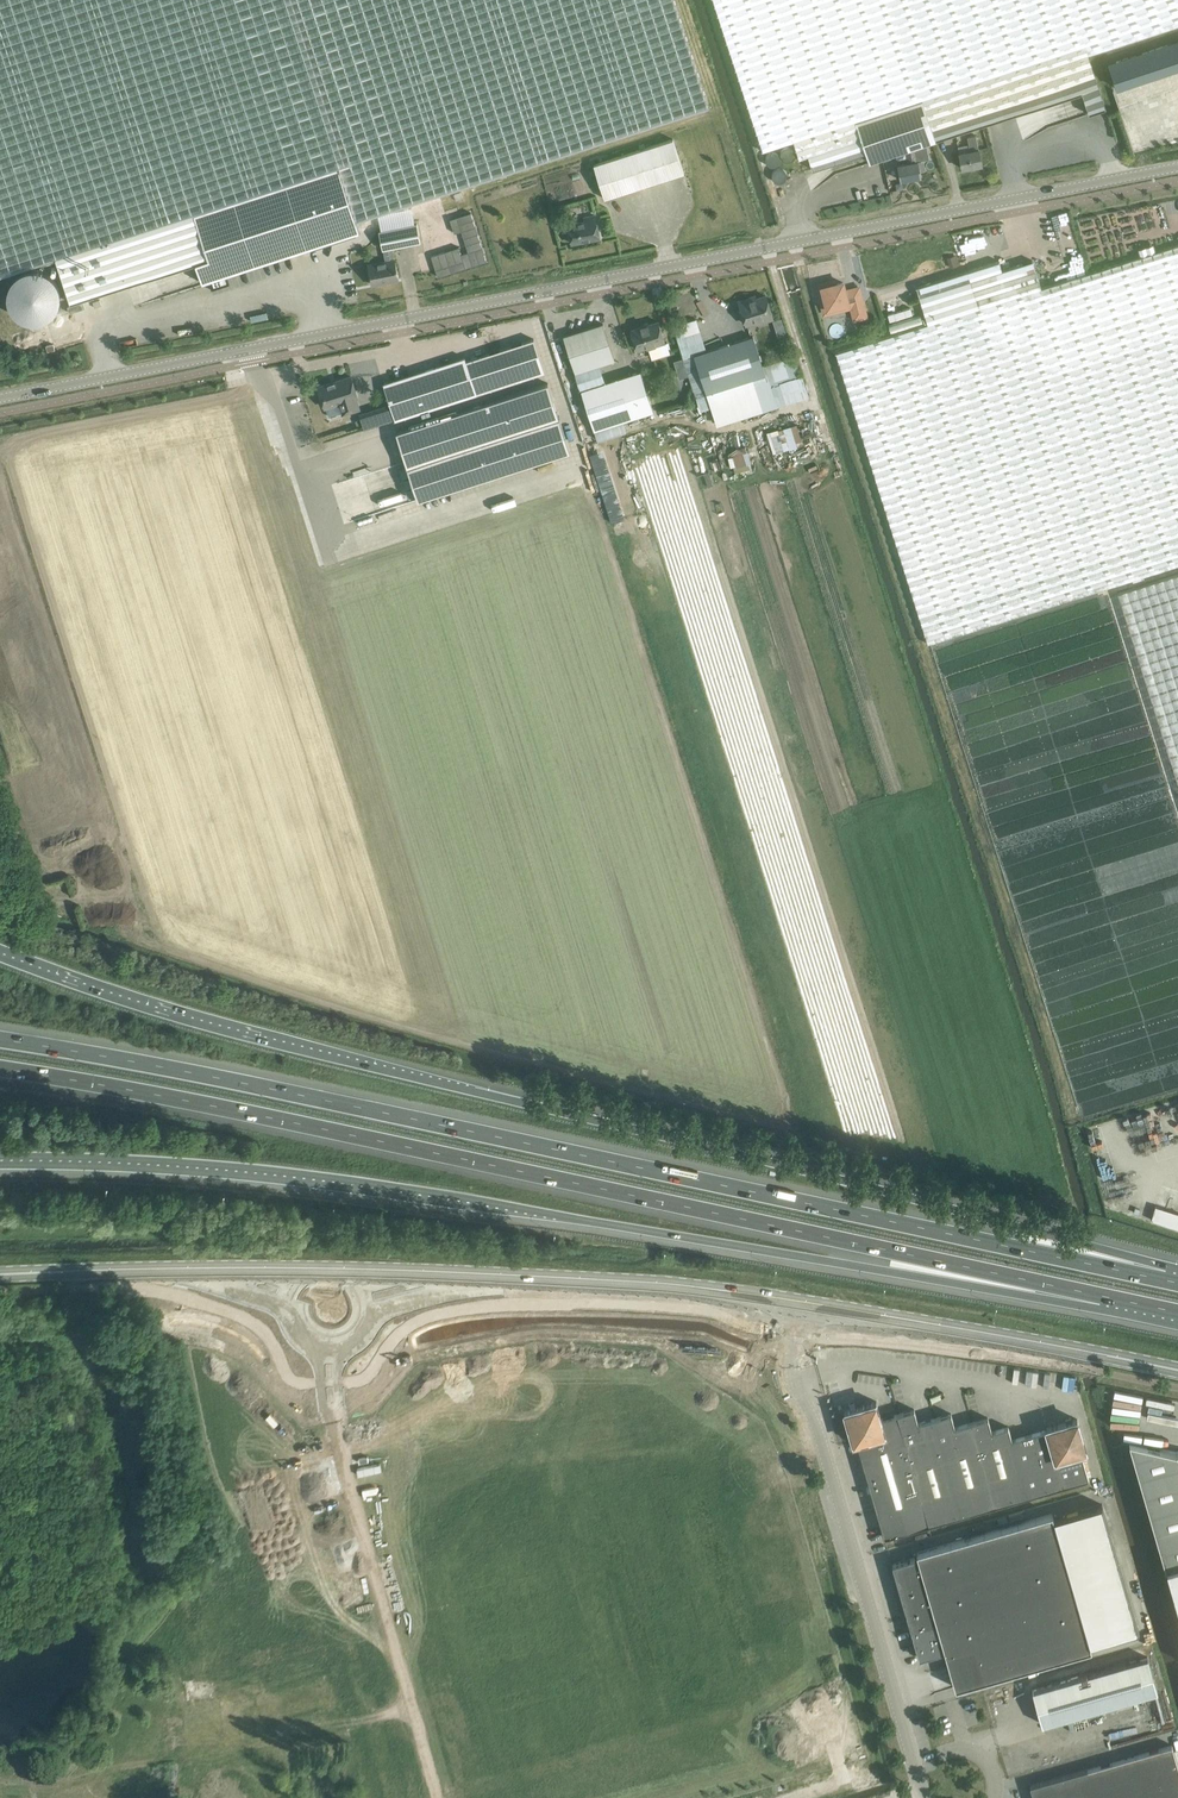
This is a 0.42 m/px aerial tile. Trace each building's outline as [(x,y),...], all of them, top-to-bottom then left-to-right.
[(195,263),(203,283),(360,232),(356,220),(709,106),(675,0),(0,0),(0,275),(56,257),(70,302),(195,263)] [(763,151),(794,141),(800,159),(862,138),(862,139),(870,163),(907,150),(926,144),(936,141),(936,140),(1082,92),(1082,93),(1089,114),(1106,108),(1099,88),(1088,54),(1089,54),(1090,53),(1091,53),(1095,52),(1097,51),(1100,50),(1177,24),(1177,0),(714,0),(763,151)] [(1102,56),(1121,114),(1177,95),(1177,31),(1102,56)] [(1153,130),(1177,127),(1177,120),(1177,115),(1151,119),(1153,130)] [(1177,144),(1177,126),(1150,131),(1153,148),(1177,144)] [(983,128),(969,131),(970,138),(977,137),(980,151),(987,149),(983,128)] [(970,150),(960,152),(962,168),(982,164),(979,148),(979,149),(977,137),(968,139),(970,150)] [(684,172),(680,161),(673,138),(594,164),(605,198),(684,172)] [(929,158),(926,144),(907,150),(909,162),(898,164),(901,180),(921,176),(920,171),(925,170),(923,160),(929,158)] [(902,181),(895,183),(896,189),(903,188),(902,181)] [(459,247),(431,255),(438,276),(486,260),(471,212),(450,219),(454,232),(461,230),(468,251),(461,253),(459,247)] [(599,237),(595,214),(583,216),(584,220),(568,223),(572,243),(599,237)] [(417,222),(379,230),(383,249),(392,247),(421,242),(417,222)] [(928,323),(836,352),(928,643),(1133,579),(1133,581),(1144,577),(1143,575),(1177,564),(1177,244),(1090,272),(1041,287),(1033,260),(1002,270),(999,260),(917,287),(928,323)] [(392,247),(383,249),(386,261),(368,264),(372,284),(399,279),(395,259),(394,259),(392,247)] [(57,282),(53,276),(47,272),(41,269),(34,268),(27,269),(20,272),(15,276),(10,282),(8,288),(7,295),(8,302),(10,308),(15,314),(20,318),(27,321),(34,322),(41,321),(47,318),(53,314),(57,308),(60,302),(61,295),(60,288),(57,282)] [(846,294),(845,288),(843,282),(830,285),(829,281),(817,284),(822,302),(826,301),(828,308),(841,305),(841,306),(851,304),(855,319),(866,316),(862,297),(851,300),(849,293),(846,294)] [(772,315),(770,307),(766,295),(751,300),(750,297),(739,301),(746,323),(772,315)] [(83,301),(67,306),(70,313),(85,307),(83,301)] [(658,321),(631,330),(637,350),(648,346),(649,349),(665,343),(658,321)] [(877,321),(869,323),(871,330),(878,328),(877,321)] [(576,372),(615,360),(603,323),(564,335),(576,372)] [(694,354),(707,393),(766,374),(763,364),(753,335),(694,354)] [(395,420),(476,393),(544,371),(534,338),(466,360),(465,357),(383,383),(395,420)] [(763,364),(766,374),(769,383),(800,373),(794,354),(763,364)] [(605,383),(582,390),(585,402),(594,429),(598,440),(620,433),(617,422),(653,410),(644,383),(641,371),(605,383)] [(683,395),(694,391),(688,373),(676,377),(683,395)] [(776,406),(769,383),(766,374),(707,393),(717,425),(776,406)] [(351,376),(318,387),(322,398),(325,409),(327,408),(329,416),(341,412),(342,415),(361,409),(357,397),(358,397),(354,387),(351,376)] [(548,383),(396,432),(407,465),(407,466),(410,474),(411,476),(413,484),(414,487),(416,494),(418,499),(570,451),(559,417),(558,416),(548,383)] [(788,447),(781,427),(765,432),(772,453),(788,447)] [(1177,784),(1177,573),(1118,592),(1177,784)] [(1127,680),(1127,662),(1105,662),(1105,678),(1112,678),(1112,680),(1127,680)] [(1160,818),(1177,813),(1169,785),(1159,788),(1163,803),(1156,805),(1160,818)] [(1150,1218),(1176,1227),(1177,1222),(1177,1212),(1154,1205),(1150,1218)] [(854,1442),(857,1441),(885,1537),(1089,1479),(1081,1452),(1086,1450),(1077,1419),(1046,1428),(1047,1430),(1012,1440),(1008,1427),(992,1431),(988,1418),(955,1427),(951,1413),(918,1423),(914,1409),(881,1419),(876,1402),(845,1411),(854,1442)] [(1177,1571),(1177,1453),(1129,1442),(1168,1574),(1177,1571)] [(904,1561),(892,1564),(919,1658),(945,1650),(956,1688),(967,1685),(981,1681),(1091,1649),(1090,1645),(1138,1631),(1102,1504),(1054,1518),(1052,1513),(916,1552),(918,1556),(904,1561)] [(1168,1574),(1177,1611),(1177,1571),(1168,1574)] [(1042,1724),(1054,1721),(1158,1691),(1148,1657),(1033,1690),(1042,1724)] [(944,1668),(931,1669),(933,1690),(947,1688),(944,1668)] [(1172,1745),(1030,1785),(1034,1797),(1177,1797),(1177,1766),(1172,1745)]
